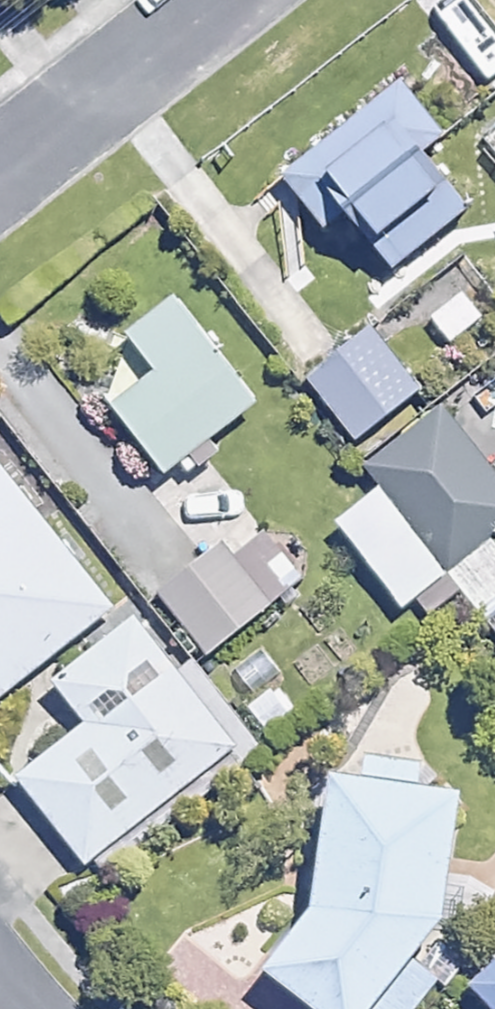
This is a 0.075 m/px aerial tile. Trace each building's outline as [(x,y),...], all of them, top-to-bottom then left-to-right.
[(440,133),(400,84),(285,178),(324,226),(349,205),(398,265),(465,209),(418,151),(440,133)] [(178,463),(189,476),(220,451),(209,439),(257,401),(173,296),(129,332),(154,364),(108,401),(166,473),(178,463)] [(419,388),(369,329),(305,384),(355,442),(419,388)] [(372,462),(387,482),(338,520),(404,605),(494,534),(494,470),(445,406),(372,462)] [(0,466),(0,697),(112,607),(0,466)] [(211,657),(303,578),(254,522),(163,600),(211,657)] [(178,672),(136,617),(53,680),(86,724),(19,775),(85,862),(166,800),(170,805),(252,743),(190,662),(178,672)] [(366,746),(361,777),(336,773),(318,898),(265,968),(319,1008),(366,1008),(441,920),(461,792),(414,785),(419,755),(366,746)] [(472,987),(494,1008),(494,965),(472,987)]
